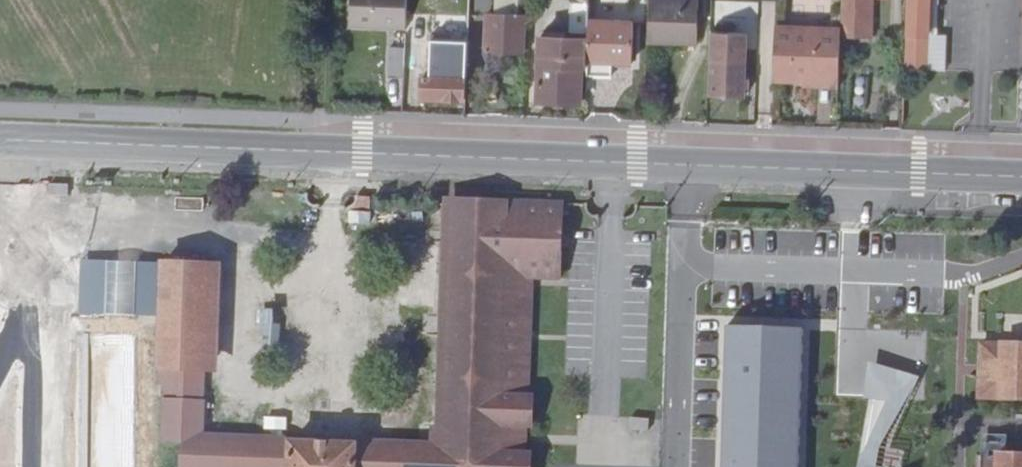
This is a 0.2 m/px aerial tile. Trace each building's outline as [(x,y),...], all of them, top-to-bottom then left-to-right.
[(409,25),(410,0),(355,0),(354,23),(409,25)] [(500,12),(523,13),(524,0),(500,0),(500,12)] [(523,13),(528,13),(533,14),(534,0),(524,0),(523,13)] [(574,31),(589,32),(590,0),(575,0),(574,31)] [(701,0),(653,0),(651,39),(699,42),(701,0)] [(874,34),(876,0),(846,0),(845,29),(844,32),(874,34)] [(907,70),(930,71),(934,0),(910,0),(907,70)] [(944,0),(934,0),(930,71),(950,72),(951,34),(943,35),(944,0)] [(523,13),(500,12),(492,12),(490,49),(526,51),(528,13),(523,13)] [(636,58),(637,19),(593,17),(592,38),(591,58),(636,58)] [(842,81),(844,32),(845,29),(779,26),(776,78),(842,81)] [(419,66),(421,29),(409,29),(408,44),(408,66),(419,66)] [(748,59),(749,32),(713,30),(712,58),(717,58),(748,59)] [(584,102),(585,64),(591,64),(591,58),(592,38),(544,36),(541,99),(584,102)] [(407,74),(408,66),(408,44),(394,45),(393,74),(407,74)] [(427,72),(426,95),(468,97),(469,75),(450,73),(453,47),(435,46),(434,72),(427,72)] [(747,95),(748,59),(717,58),(715,93),(747,95)] [(401,109),(403,78),(389,78),(388,108),(401,109)] [(560,207),(454,204),(445,451),(192,441),(193,371),(203,372),(206,267),(146,265),(144,379),(149,379),(147,443),(165,441),(167,466),(530,466),(531,458),(516,457),(517,431),(527,431),(532,431),(534,400),(529,400),(535,282),(558,283),(560,207)] [(261,346),(276,347),(277,312),(262,311),(261,346)] [(867,322),(866,334),(894,335),(895,324),(867,322)] [(805,333),(727,330),(723,466),(800,466),(805,333)] [(864,354),(894,355),(895,341),(864,340),(864,354)] [(979,342),(976,400),(1021,402),(1021,345),(979,342)] [(893,377),(894,364),(864,363),(864,376),(893,377)] [(648,416),(630,415),(629,428),(647,429),(648,416)] [(995,457),(995,462),(976,460),(975,466),(1021,466),(1021,459),(995,457)]
